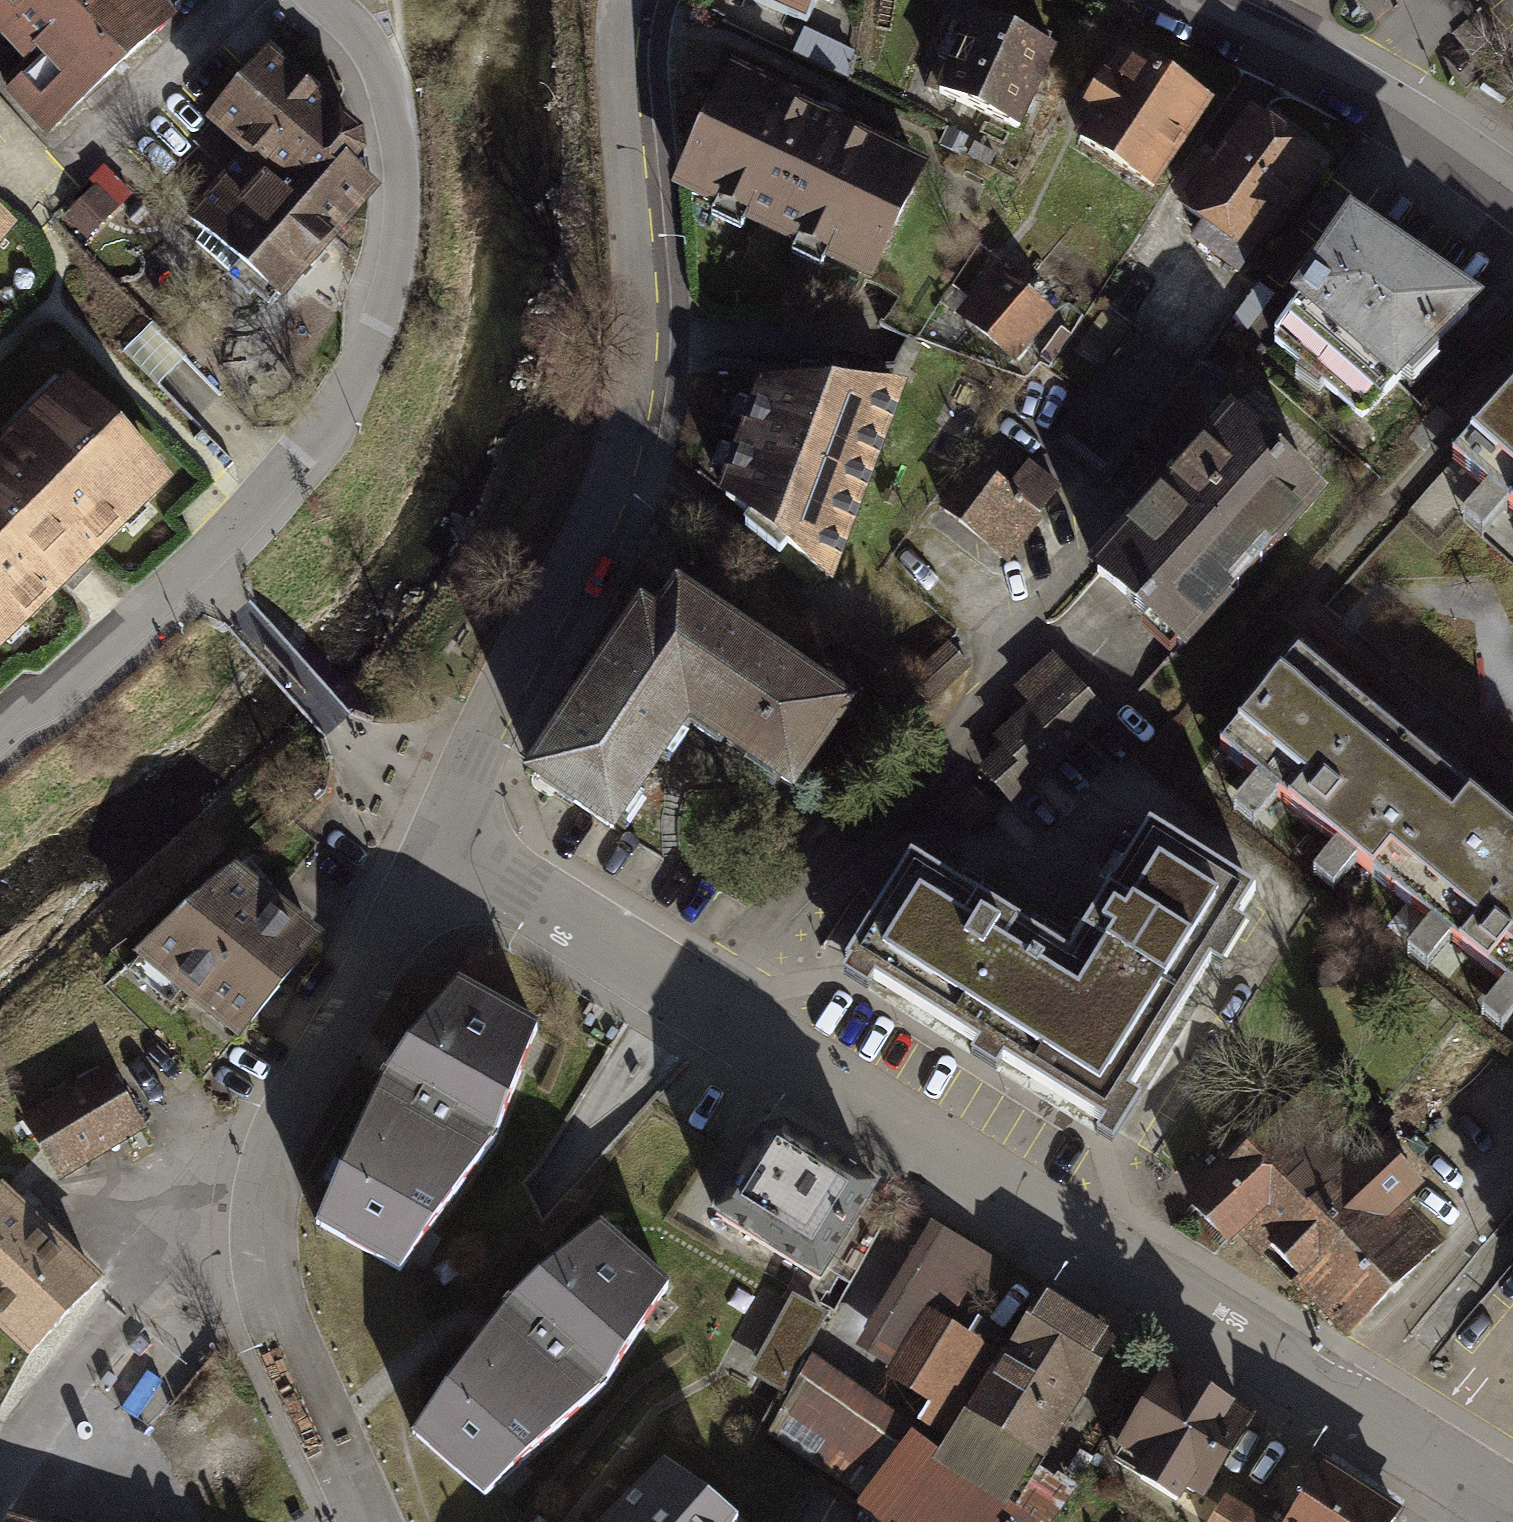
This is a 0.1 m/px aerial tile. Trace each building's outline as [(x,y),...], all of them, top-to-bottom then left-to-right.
[(27,55),(0,80),(0,87),(37,127),(169,7),(162,0),(0,0),(0,26),(27,55)] [(809,24),(820,0),(755,0),(809,24)] [(959,44),(947,39),(925,91),(1026,135),(1062,52),(972,13),(959,44)] [(272,50),(208,123),(243,158),(189,220),(286,304),(327,257),(384,192),(360,169),(370,157),(367,135),(348,117),(311,84),(272,50)] [(1091,116),(1073,144),(1156,195),(1214,108),(1128,53),(1106,90),(1096,84),(1080,110),(1091,116)] [(731,74),(676,188),(876,284),(931,170),(731,74)] [(1178,214),(1204,233),(1193,248),(1242,284),(1327,169),(1252,114),(1178,214)] [(118,205),(96,183),(65,215),(88,236),(118,205)] [(11,222),(0,212),(0,235),(11,222)] [(1302,315),(1274,352),(1382,438),(1487,321),(1358,230),(1330,270),(1320,261),(1289,304),(1302,315)] [(994,268),(954,319),(1017,368),(1057,317),(1029,295),(994,268)] [(1077,346),(1108,368),(1131,337),(1138,327),(1107,304),(1077,346)] [(1108,368),(1050,444),(1105,486),(1140,440),(1159,455),(1206,393),(1131,337),(1108,368)] [(0,446),(0,655),(83,575),(183,479),(75,369),(0,446)] [(909,389),(758,384),(713,504),(782,553),(835,592),(909,389)] [(1455,453),(1487,480),(1457,515),(1474,529),(1505,493),(1512,500),(1512,386),(1455,453)] [(1229,418),(1089,576),(1187,662),(1326,504),(1229,418)] [(975,463),(938,508),(1002,560),(1058,491),(1026,464),(1006,488),(975,463)] [(638,618),(524,785),(614,846),(668,767),(686,741),(712,758),(788,810),(849,721),(669,600),(651,627),(638,618)] [(964,664),(944,639),(900,673),(919,698),(964,664)] [(1219,751),(1257,783),(1234,810),(1259,831),(1285,800),(1340,846),(1310,882),(1332,901),(1366,860),(1439,920),(1406,960),(1427,978),(1456,942),(1509,986),(1484,1017),(1507,1036),(1512,1029),(1512,828),(1428,758),(1301,653),(1219,751)] [(1110,722),(1047,657),(1009,693),(1025,710),(992,741),(1005,754),(984,774),(1018,810),(1110,722)] [(912,861),(848,965),(853,967),(845,980),(866,993),(873,982),(979,1048),(971,1060),(995,1075),(1004,1061),(1106,1124),(1100,1134),(1114,1143),(1140,1102),(1128,1095),(1210,963),(1224,971),(1247,933),(1234,925),(1253,894),(1152,831),(1089,933),(1072,960),(912,861)] [(333,932),(247,868),(145,959),(252,1039),(333,932)] [(314,1232),(397,1281),(485,1158),(536,1036),(456,995),(395,1068),(369,1100),(314,1232)] [(143,1131),(109,1067),(25,1113),(59,1176),(143,1131)] [(1293,1197),(1245,1149),(1183,1213),(1230,1259),(1245,1243),(1350,1347),(1397,1304),(1393,1299),(1447,1248),(1411,1209),(1428,1193),(1365,1125),(1293,1197)] [(873,1189),(789,1138),(765,1144),(717,1222),(817,1282),(873,1189)] [(6,1198),(0,1205),(0,1327),(34,1358),(101,1284),(6,1198)] [(812,1361),(763,1440),(863,1504),(855,1514),(868,1521),(1057,1521),(1095,1458),(1080,1448),(1118,1385),(1095,1371),(1110,1344),(1045,1301),(1016,1348),(977,1323),(1010,1272),(936,1225),(857,1349),(891,1370),(883,1382),(927,1412),(913,1431),(812,1361)] [(598,1402),(664,1288),(597,1233),(503,1312),(492,1329),(414,1444),(486,1508),(598,1402)] [(831,1320),(795,1300),(752,1378),(788,1398),(831,1320)] [(1257,1425),(1165,1374),(1120,1454),(1144,1468),(1136,1484),(1184,1511),(1192,1496),(1211,1506),(1257,1425)] [(1331,1458),(1290,1521),(1408,1521),(1415,1512),(1331,1458)] [(739,1518),(656,1462),(600,1521),(737,1521),(739,1518)] [(1225,1502),(1216,1517),(1213,1521),(1259,1521),(1225,1502)]
